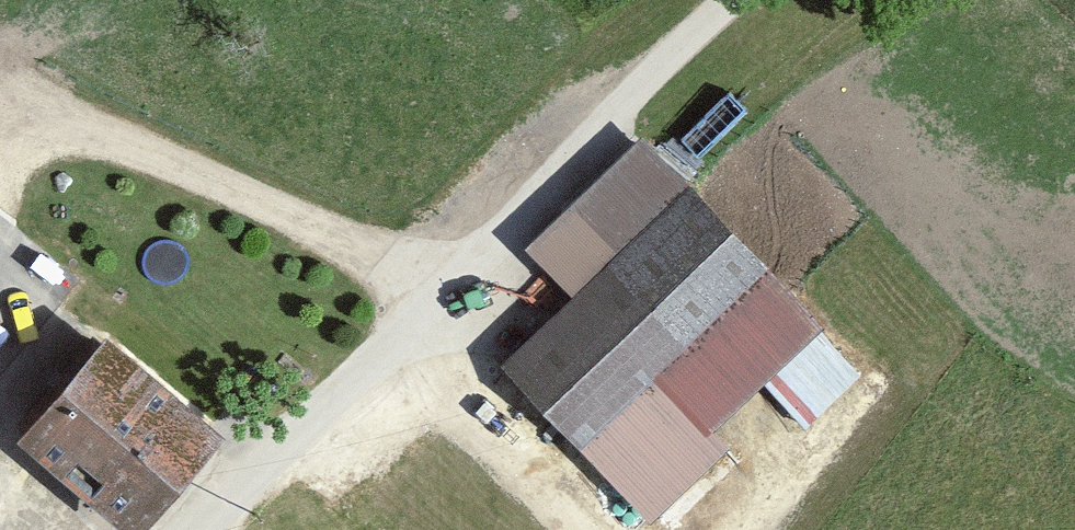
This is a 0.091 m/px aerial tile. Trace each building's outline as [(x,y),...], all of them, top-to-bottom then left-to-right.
[(718,168),(671,120),(556,235),(602,281),(533,350),(683,499),(865,318),(802,255),(871,187),(786,101),(718,168)] [(170,314),(82,415),(197,515),(285,414),(170,314)] [(31,416),(0,387),(0,449),(31,416)]
